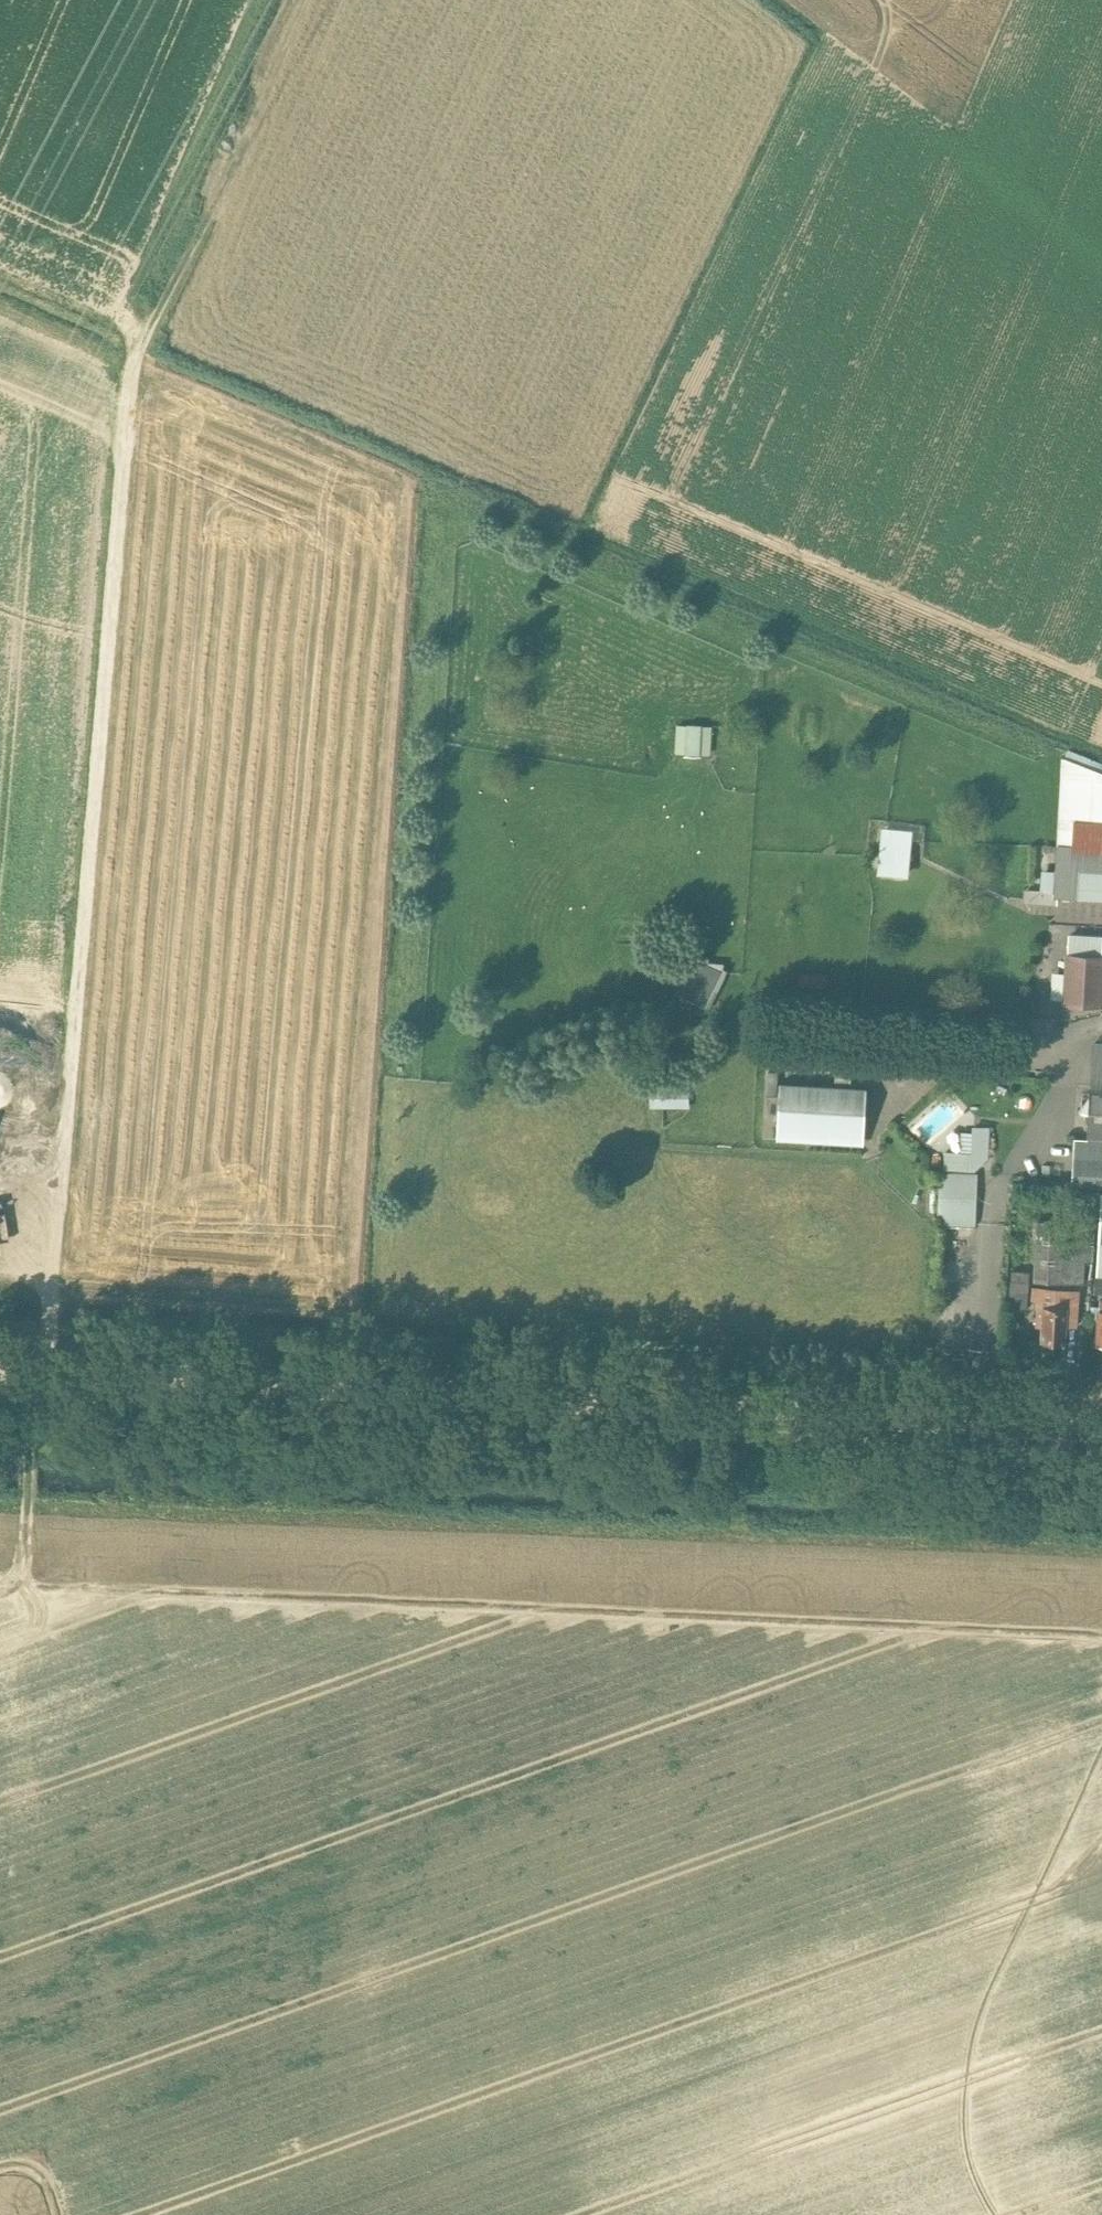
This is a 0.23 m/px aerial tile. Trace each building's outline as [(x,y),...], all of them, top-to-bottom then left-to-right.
[(451,591),(452,566),(443,566),(441,590),(451,591)] [(710,755),(712,726),(677,724),(675,753),(710,755)] [(1064,756),(1058,859),(1041,858),(1040,865),(1058,866),(1057,872),(1040,871),(1039,896),(1056,897),(1074,898),(1074,888),(1101,889),(1101,772),(1064,756)] [(879,870),(907,873),(911,835),(883,832),(879,870)] [(1079,934),(1069,934),(1065,1002),(1101,1004),(1101,936),(1079,934)] [(705,1008),(724,972),(694,956),(675,993),(705,1008)] [(799,986),(826,987),(827,974),(800,973),(799,986)] [(1094,1042),(1088,1139),(1074,1139),(1072,1186),(1101,1188),(1101,1043),(1094,1042)] [(784,1082),(810,1083),(810,1073),(785,1072),(784,1082)] [(865,1132),(867,1088),(779,1083),(776,1139),(864,1145),(865,1132)] [(650,1108),(689,1108),(688,1087),(650,1087),(650,1108)] [(973,1126),(972,1153),(944,1152),(943,1169),(974,1172),(987,1160),(989,1127),(973,1126)] [(978,1175),(943,1173),(941,1223),(976,1224),(978,1175)] [(1085,1263),(1093,1263),(1094,1221),(1037,1219),(1036,1279),(1084,1280),(1085,1263)] [(1029,1290),(1030,1271),(1012,1271),(1011,1289),(1029,1290)] [(1046,1300),(1045,1317),(1040,1317),(1039,1325),(1044,1325),(1043,1340),(1067,1341),(1069,1307),(1057,1306),(1058,1301),(1046,1300)] [(1019,1337),(1020,1320),(1010,1319),(1009,1337),(1019,1337)]
